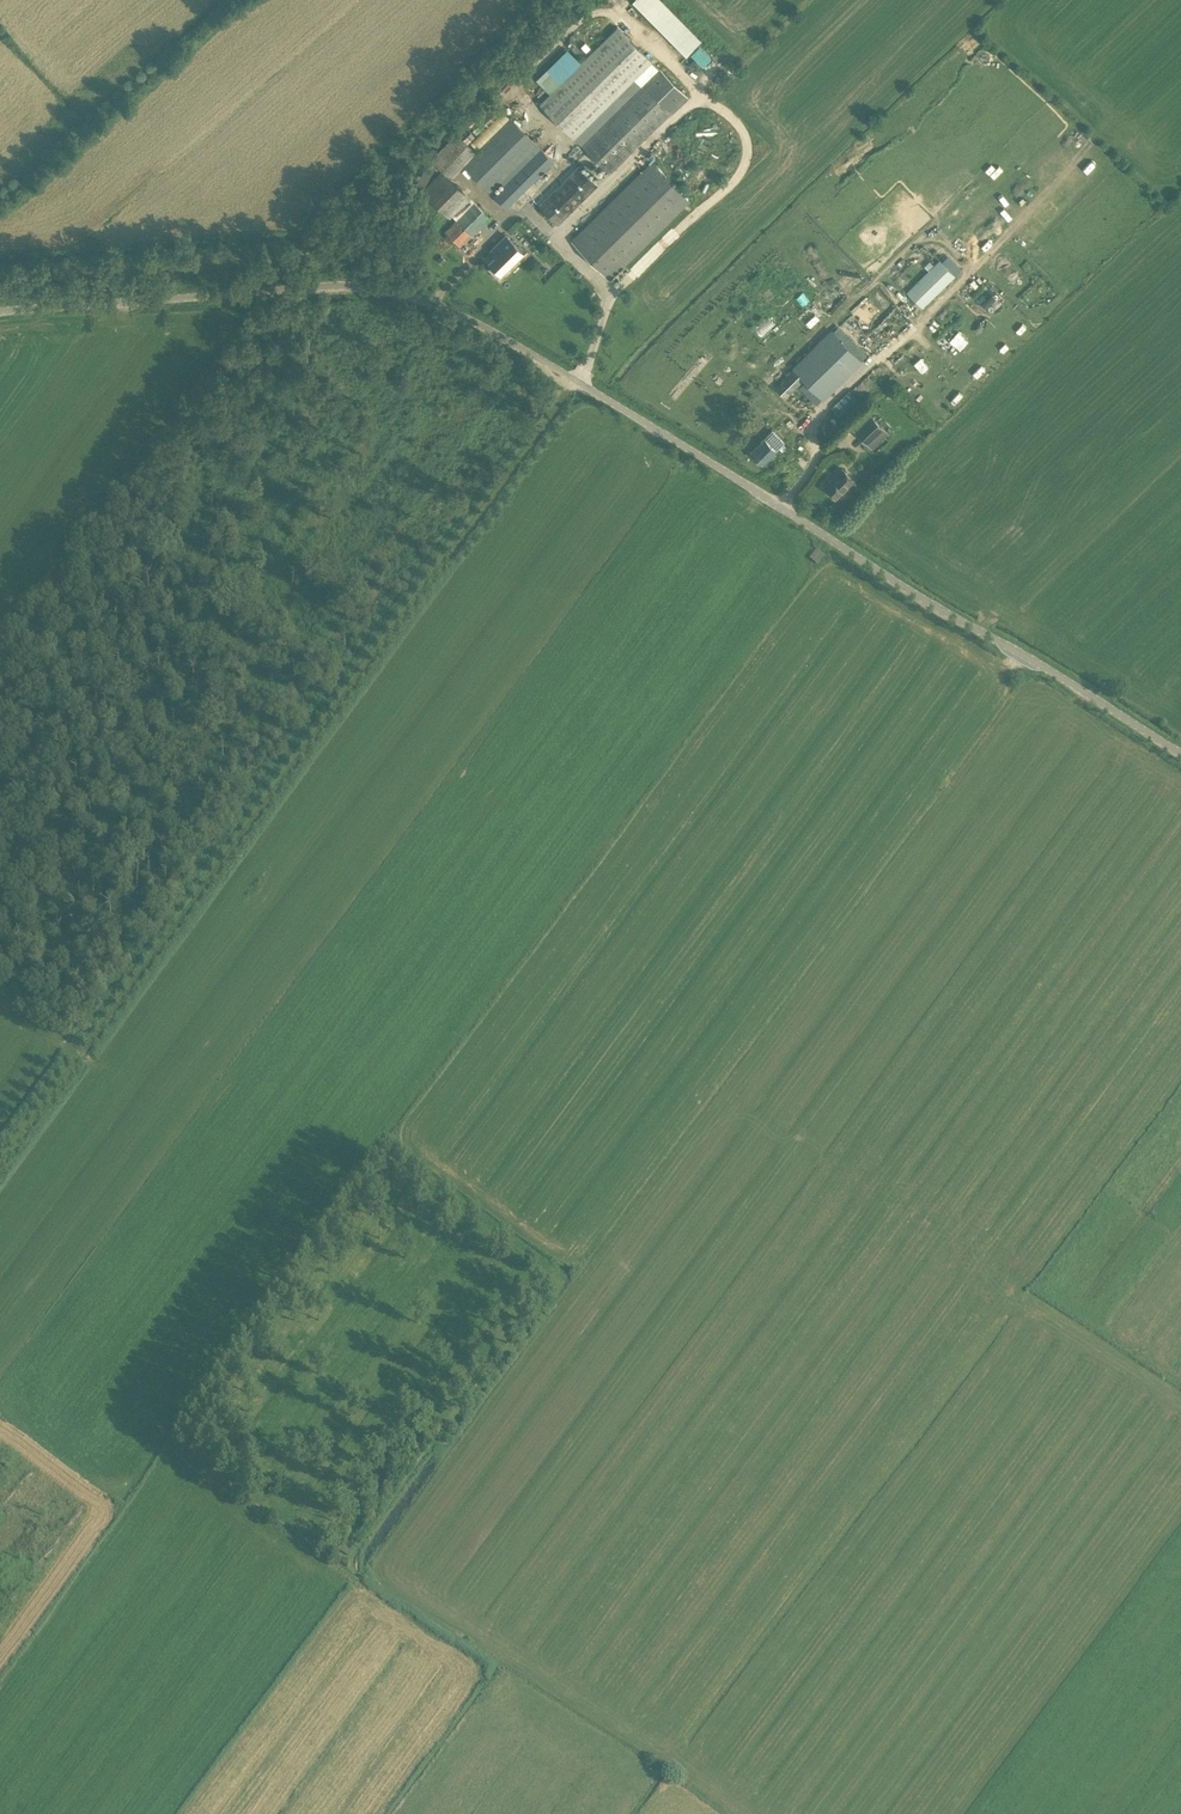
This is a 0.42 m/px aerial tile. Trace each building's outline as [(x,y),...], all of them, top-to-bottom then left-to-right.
[(664,0),(633,0),(685,54),(701,38),(664,0)] [(574,137),(652,61),(618,27),(540,102),(574,137)] [(569,66),(580,58),(575,52),(581,48),(572,36),(563,43),(557,34),(549,40),(569,66)] [(687,97),(660,70),(644,86),(582,145),(609,173),(687,97)] [(442,170),(422,191),(448,217),(452,214),(457,219),(444,231),(459,245),(488,216),(449,177),(463,164),(489,190),(536,144),(510,118),(476,151),(457,132),(431,159),(442,170)] [(542,145),(556,158),(565,148),(552,135),(542,145)] [(505,207),(553,161),(541,149),(494,195),(505,207)] [(557,224),(597,184),(578,166),(538,205),(557,224)] [(647,166),(571,239),(610,279),(685,205),(647,166)] [(522,252),(505,235),(492,247),(497,252),(488,261),(500,273),(522,252)] [(441,256),(437,260),(441,264),(445,260),(441,256)] [(929,270),(906,292),(923,308),(956,275),(939,259),(934,265),(930,260),(924,266),(929,270)] [(832,330),(774,387),(785,399),(804,380),(822,399),(861,361),(848,348),(853,343),(848,338),(843,343),(832,330)] [(853,395),(835,413),(842,420),(861,403),(853,395)] [(871,415),(855,431),(872,448),(888,432),(871,415)] [(773,457),(776,454),(775,451),(785,442),(772,430),(764,437),(765,438),(750,452),(762,464),(770,456),(773,457)] [(835,498),(853,480),(842,468),(824,486),(835,498)] [(809,558),(818,564),(825,555),(816,548),(809,558)]
